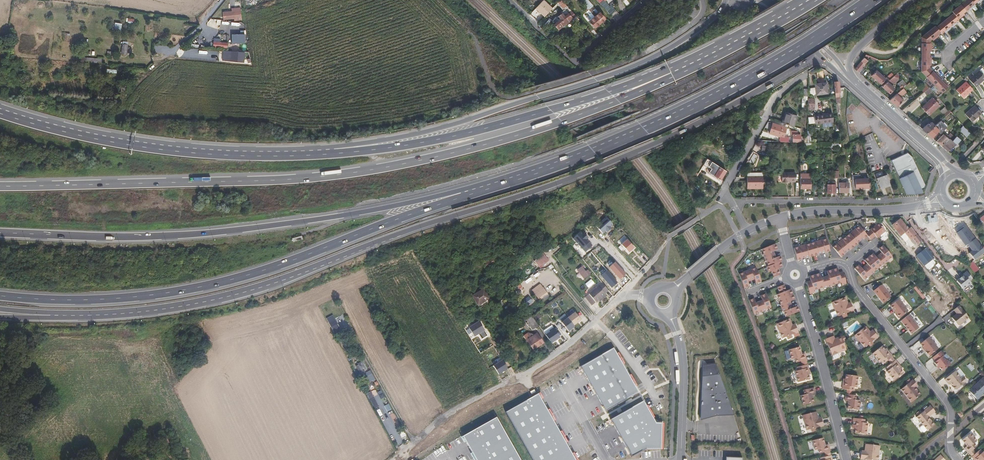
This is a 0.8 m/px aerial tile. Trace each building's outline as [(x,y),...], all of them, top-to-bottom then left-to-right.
[(551,8),(543,0),(542,0),(535,7),(544,16),(551,8)] [(561,0),(559,0),(557,1),(564,9),(561,11),(562,13),(559,15),(561,18),(554,24),(559,29),(571,18),(574,22),(578,18),(561,0)] [(587,0),(579,0),(587,9),(599,23),(604,19),(599,11),(596,14),(590,7),(592,5),(587,0)] [(971,0),(966,0),(960,5),(966,11),(968,9),(969,10),(975,5),(974,4),(971,0)] [(966,11),(960,5),(952,12),(953,13),(958,19),(964,14),(963,13),(966,11)] [(223,20),(242,20),(241,8),(223,9),(223,20)] [(599,23),(587,9),(585,11),(591,18),(588,20),(594,27),(599,23)] [(957,23),(956,22),(958,19),(953,13),(944,20),(951,28),(957,23)] [(945,33),(947,31),(951,28),(944,20),(936,27),(940,32),(941,34),(944,32),(945,33)] [(114,30),(120,31),(122,24),(115,22),(114,30)] [(937,35),(940,32),(936,27),(935,26),(926,33),(931,39),(933,41),(938,36),(937,35)] [(931,39),(926,33),(921,37),(929,41),(931,39)] [(245,34),(232,34),(232,44),(245,43),(245,34)] [(931,51),(931,43),(929,43),(921,43),(921,54),(929,54),(929,51),(931,51)] [(230,62),(245,62),(245,52),(231,51),(230,62)] [(931,65),(931,58),(929,58),(929,54),(921,54),(921,65),(929,65),(931,65)] [(856,70),(866,58),(863,56),(853,67),(856,70)] [(926,77),(932,72),(929,68),(921,72),(926,77)] [(838,95),(836,80),(837,80),(836,74),(830,69),(830,70),(830,75),(834,101),(838,101),(837,95),(838,95)] [(881,84),(892,74),(889,71),(884,76),(883,74),(882,75),(878,71),(877,71),(874,69),(870,74),(881,84)] [(983,80),(983,76),(979,70),(969,79),(975,87),(983,80)] [(941,78),(936,73),(934,74),(932,72),(926,77),(934,85),(940,79),(941,78)] [(889,83),(896,77),(895,76),(893,73),(892,74),(881,84),(880,84),(887,91),(892,86),(889,83)] [(949,86),(943,80),(942,82),(940,79),(934,85),(941,93),(949,86)] [(824,90),(823,82),(812,83),(812,91),(824,90)] [(922,90),(927,86),(922,82),(921,83),(922,85),(919,88),(921,91),(922,90)] [(963,98),(973,89),(966,82),(956,90),(963,98)] [(901,98),(898,95),(904,90),(901,86),(899,88),(887,98),(895,105),(901,98)] [(938,103),(935,100),(936,99),(933,96),(932,97),(930,95),(925,100),(926,101),(920,106),(926,113),(932,108),(938,103)] [(972,122),(981,114),(974,106),(965,114),(972,122)] [(831,118),(830,109),(812,111),(813,120),(831,118)] [(791,124),(794,114),(783,110),(780,121),(791,124)] [(947,122),(940,116),(938,118),(945,124),(947,122)] [(939,131),(945,124),(938,118),(933,123),(925,131),(930,136),(936,129),(939,131)] [(925,131),(933,123),(929,119),(926,122),(926,121),(920,127),(925,131)] [(771,121),(768,131),(778,135),(778,134),(782,135),(785,126),(781,125),(781,124),(771,121)] [(969,132),(962,125),(958,128),(965,136),(969,132)] [(939,144),(947,136),(949,133),(947,131),(945,134),(942,131),(934,139),(939,144)] [(798,141),(799,132),(791,132),(791,140),(798,141)] [(954,142),(950,138),(947,136),(939,144),(946,150),(954,142)] [(896,174),(905,193),(921,191),(920,189),(923,187),(924,184),(910,155),(906,151),(889,158),(896,174)] [(724,169),(706,158),(702,164),(705,166),(707,164),(710,166),(708,171),(719,178),(724,169)] [(793,171),(780,171),(779,180),(793,180),(793,171)] [(884,174),(875,178),(878,187),(887,184),(884,174)] [(761,186),(761,176),(745,176),(745,186),(761,186)] [(809,186),(809,178),(798,177),(798,186),(809,186)] [(867,187),(866,178),(849,179),(849,189),(859,188),(867,187)] [(826,181),(826,192),(834,192),(834,183),(833,183),(833,181),(826,181)] [(847,192),(847,183),(837,183),(837,192),(847,192)] [(900,235),(908,229),(900,219),(893,225),(900,235)] [(878,223),(875,226),(870,230),(875,235),(876,238),(885,231),(878,223)] [(856,243),(862,238),(863,239),(867,236),(865,234),(859,226),(855,229),(848,233),(849,234),(841,240),(841,239),(834,244),(835,245),(831,248),(839,258),(843,255),(843,254),(848,249),(849,250),(857,244),(856,243)] [(913,229),(912,229),(908,232),(917,244),(922,241),(913,229)] [(875,235),(870,230),(865,234),(867,236),(870,239),(875,235)] [(628,239),(622,244),(629,253),(635,248),(628,239)] [(828,252),(824,240),(820,241),(812,243),(804,246),(803,245),(796,248),(792,249),(795,261),(795,262),(800,260),(800,259),(807,257),(807,258),(816,255),(823,253),(828,252)] [(777,258),(774,251),(779,250),(777,244),(763,250),(765,255),(764,255),(767,263),(767,262),(769,266),(767,267),(769,272),(772,271),(775,278),(781,275),(779,269),(783,267),(782,262),(783,262),(781,256),(777,258)] [(883,246),(879,249),(878,249),(881,253),(875,258),(872,254),(864,261),(866,265),(860,269),(858,265),(853,269),(862,280),(866,277),(867,277),(873,272),(872,272),(881,265),(881,266),(888,261),(887,260),(891,257),(883,246)] [(924,266),(932,259),(925,249),(916,256),(924,266)] [(543,259),(546,257),(542,253),(534,260),(537,265),(539,263),(540,264),(544,261),(543,259)] [(958,257),(945,264),(948,269),(961,263),(958,257)] [(492,264),(489,259),(483,262),(487,268),(492,264)] [(615,261),(609,267),(620,278),(626,272),(615,261)] [(581,266),(577,269),(584,278),(591,273),(588,269),(585,271),(581,266)] [(607,269),(601,275),(612,287),(618,282),(607,269)] [(744,289),(749,287),(749,285),(748,283),(755,280),(755,282),(756,284),(762,282),(756,269),(751,271),(751,270),(744,273),(744,274),(739,276),(744,289)] [(807,276),(809,281),(804,282),(808,295),(812,293),(812,291),(822,288),(822,289),(830,287),(829,286),(839,283),(840,286),(845,285),(841,272),(837,273),(836,269),(825,272),(827,276),(820,278),(818,273),(807,276)] [(971,283),(969,280),(972,278),(967,272),(963,275),(963,276),(957,281),(963,289),(971,283)] [(598,285),(605,293),(608,290),(601,282),(598,285)] [(596,283),(587,291),(589,293),(596,302),(599,304),(608,296),(605,293),(598,285),(596,283)] [(884,283),(874,292),(883,303),(893,294),(884,283)] [(792,289),(788,291),(785,285),(778,288),(781,294),(778,295),(782,305),(781,305),(784,312),(785,312),(787,317),(801,311),(799,306),(794,308),(792,301),(796,299),(792,289)] [(538,290),(534,293),(538,298),(545,293),(542,287),(541,288),(540,286),(536,288),(538,290)] [(489,298),(483,288),(472,295),(478,305),(489,298)] [(596,302),(589,293),(585,297),(592,305),(596,302)] [(772,308),(766,294),(761,296),(762,300),(763,301),(756,303),(755,302),(754,299),(749,301),(754,315),(759,313),(759,314),(767,311),(766,310),(772,308)] [(528,296),(524,300),(528,305),(533,302),(528,296)] [(852,311),(849,303),(846,304),(843,297),(830,302),(832,308),(836,317),(840,315),(841,318),(845,317),(844,314),(852,311)] [(907,311),(897,299),(889,306),(896,315),(895,315),(897,318),(907,311)] [(972,321),(962,309),(957,314),(961,318),(960,319),(958,319),(955,321),(961,329),(963,329),(967,326),(967,325),(972,321)] [(581,311),(576,314),(581,320),(585,318),(581,311)] [(574,312),(568,316),(574,325),(580,320),(574,312)] [(909,315),(901,322),(911,334),(919,328),(909,315)] [(531,316),(526,319),(532,329),(537,326),(531,316)] [(568,316),(561,321),(569,331),(575,327),(574,325),(568,316)] [(328,322),(334,333),(341,330),(335,318),(328,322)] [(796,324),(793,325),(791,319),(777,324),(783,339),(788,337),(789,340),(793,338),(792,335),(800,332),(796,324)] [(479,320),(469,326),(474,335),(484,328),(479,320)] [(871,330),(869,332),(864,327),(853,336),(863,348),(867,345),(868,347),(872,345),(870,342),(876,337),(871,330)] [(555,329),(546,334),(551,342),(560,337),(555,329)] [(537,332),(527,339),(533,348),(543,341),(537,332)] [(643,345),(635,335),(634,336),(623,344),(631,354),(642,346),(643,345)] [(839,337),(833,339),(831,336),(824,339),(830,356),(844,350),(841,341),(844,340),(842,335),(839,336),(839,337)] [(922,350),(924,352),(927,356),(928,356),(937,350),(928,338),(919,344),(923,349),(922,350)] [(613,347),(581,365),(606,408),(638,390),(613,347)] [(888,362),(892,359),(890,358),(891,357),(886,352),(884,349),(883,350),(880,347),(871,354),(878,363),(880,362),(882,364),(887,361),(888,362)] [(805,361),(803,355),(800,355),(798,348),(786,351),(789,361),(793,359),(794,364),(799,362),(800,365),(805,363),(804,361),(805,361)] [(941,351),(933,358),(936,362),(934,364),(941,372),(950,365),(943,357),(945,355),(941,351)] [(902,373),(899,370),(900,369),(894,361),(893,361),(892,359),(888,362),(889,364),(885,368),(887,370),(885,372),(892,381),(902,373)] [(502,360),(494,365),(499,374),(508,369),(502,360)] [(362,372),(367,370),(364,362),(358,364),(362,372)] [(808,380),(807,376),(808,376),(806,365),(805,366),(805,363),(800,365),(800,367),(794,368),(795,372),(793,372),(796,384),(808,380)] [(713,369),(699,371),(696,413),(696,421),(728,417),(713,369)] [(959,387),(964,384),(964,383),(966,382),(962,378),(960,379),(954,371),(944,380),(948,385),(950,384),(952,386),(951,387),(954,391),(955,391),(959,387)] [(855,388),(856,377),(844,376),(844,380),(842,380),(841,390),(845,390),(845,393),(850,393),(850,391),(852,391),(852,388),(855,388)] [(983,391),(983,378),(970,391),(977,399),(983,393),(983,392),(983,391)] [(919,395),(913,388),(916,386),(911,380),(909,382),(908,379),(904,382),(906,384),(899,390),(909,403),(919,395)] [(812,403),(810,396),(814,395),(812,389),(807,390),(806,387),(802,388),(803,391),(801,392),(803,396),(798,397),(801,407),(812,403)] [(368,395),(374,409),(379,407),(372,393),(368,395)] [(505,411),(534,459),(576,459),(537,393),(505,411)] [(857,411),(858,401),(854,401),(855,396),(850,396),(850,393),(845,393),(845,395),(844,395),(843,402),(847,402),(846,410),(857,411)] [(646,448),(661,449),(662,423),(657,422),(644,401),(611,419),(632,456),(646,448)] [(933,425),(927,417),(934,412),(929,406),(920,413),(918,411),(915,413),(917,416),(915,417),(926,431),(933,425)] [(822,427),(820,419),(816,419),(815,413),(800,417),(804,432),(809,430),(810,433),(814,432),(814,429),(822,427)] [(463,435),(477,459),(520,459),(496,416),(463,435)] [(865,435),(866,424),(863,423),(863,420),(861,420),(861,417),(857,416),(857,419),(852,419),(851,428),(852,428),(852,430),(854,430),(854,434),(865,435)] [(976,446),(973,443),(976,440),(970,433),(961,440),(966,446),(963,448),(968,453),(970,455),(973,451),(972,449),(976,446)] [(828,452),(827,445),(823,446),(821,439),(810,442),(813,451),(817,450),(818,455),(823,453),(824,455),(828,454),(828,452)] [(878,446),(864,445),(863,452),(860,451),(859,459),(864,459),(876,459),(878,446)] [(983,450),(982,452),(979,449),(975,453),(973,451),(970,455),(971,456),(971,457),(973,459),(983,459),(983,450)]
